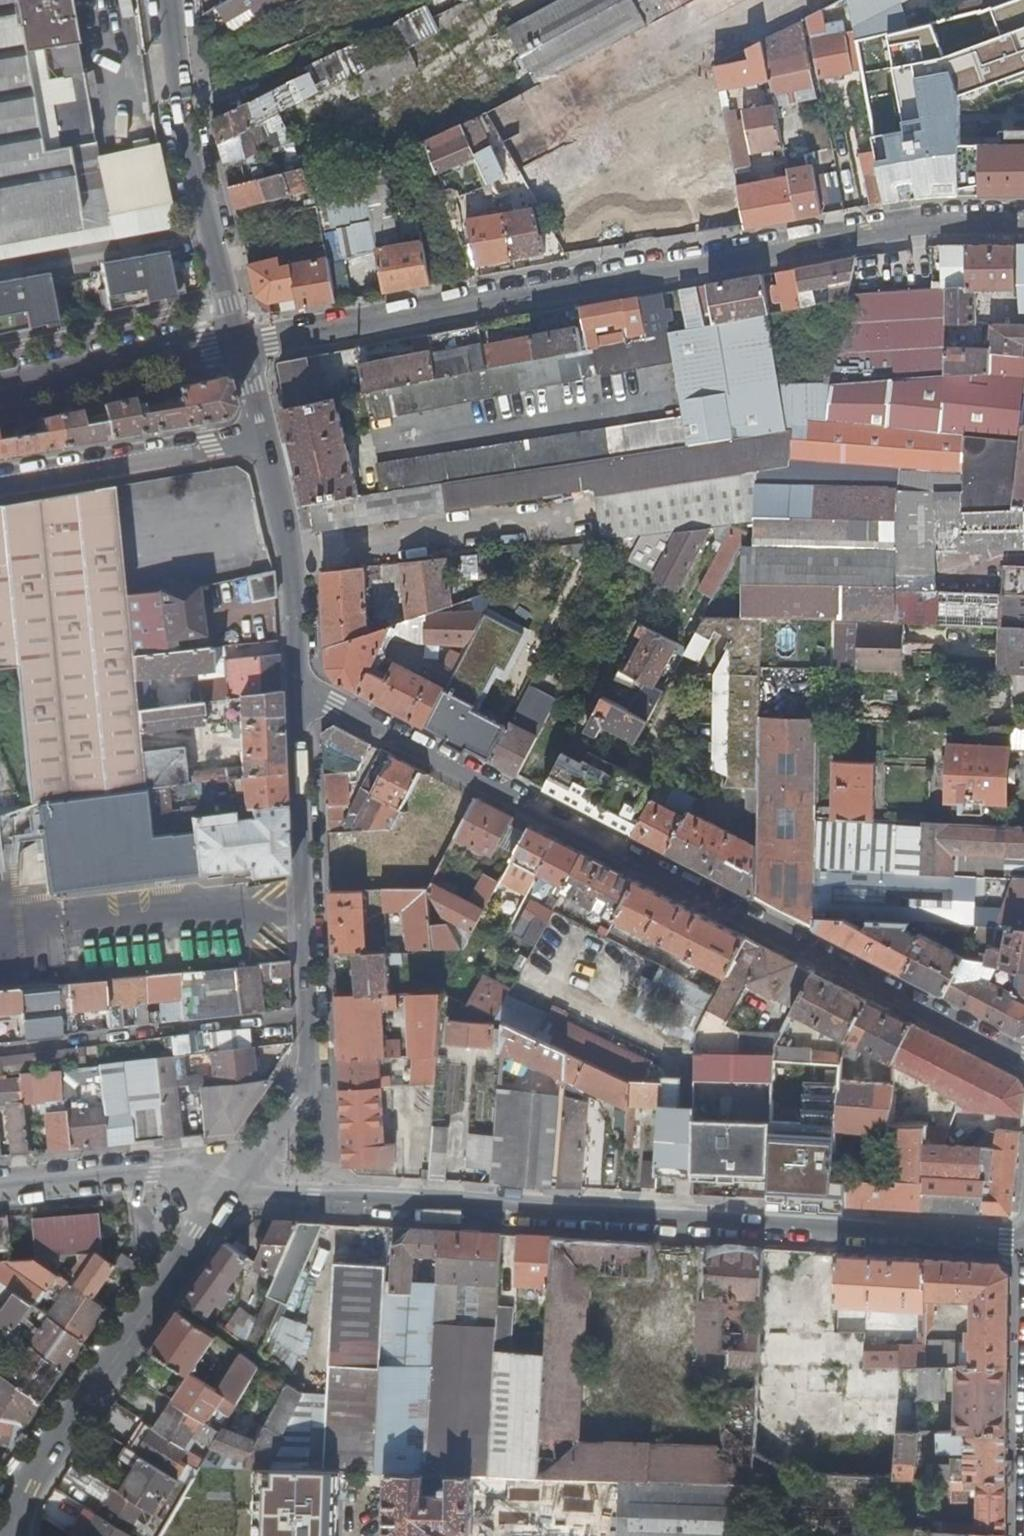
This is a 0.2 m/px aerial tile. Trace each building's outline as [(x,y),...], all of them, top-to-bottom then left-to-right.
[(113,239),(110,222),(99,153),(74,6),(94,2),(94,0),(0,0),(0,261),(113,239)] [(220,5),(229,19),(252,5),(259,16),(287,0),(229,0),(220,5)] [(636,0),(562,0),(508,29),(538,84),(649,24),(636,0)] [(649,24),(669,12),(662,0),(636,0),(649,24)] [(828,8),(830,13),(851,8),(850,0),(844,0),(828,8)] [(851,8),(856,31),(858,41),(886,35),(912,29),(904,3),(910,0),(850,0),(851,8)] [(982,146),(964,146),(964,97),(1023,75),(1023,0),(1015,0),(984,11),(912,29),(886,35),(900,117),(874,122),(886,186),(890,203),(920,197),(983,196),(982,146)] [(864,70),(858,41),(856,31),(823,38),(823,33),(827,32),(822,11),(808,18),(811,35),(820,79),(864,70)] [(811,35),(808,18),(793,26),(795,38),(811,35)] [(751,59),(717,66),(721,90),(729,88),(772,80),(768,59),(765,47),(764,41),(749,49),(751,59)] [(768,59),(772,80),(775,95),(816,87),(809,52),(796,54),(794,44),(778,47),(780,57),(773,59),(768,59)] [(407,52),(355,78),(365,96),(416,70),(407,52)] [(288,83),(216,119),(222,145),(263,124),(282,114),(305,102),(303,96),(295,100),(288,83)] [(729,88),(721,90),(729,128),(737,127),(729,88)] [(785,147),(777,105),(745,111),(753,154),(785,147)] [(507,176),(480,117),(464,124),(479,156),(489,179),(492,184),(507,176)] [(263,124),(222,145),(227,166),(274,148),(263,124)] [(479,156),(464,124),(429,141),(439,173),(479,156)] [(737,127),(729,128),(735,162),(749,160),(743,126),(737,127)] [(159,140),(99,153),(110,222),(176,211),(171,200),(159,140)] [(274,148),(227,166),(232,186),(268,176),(264,161),(283,154),(290,170),(306,166),(294,141),(274,148)] [(785,147),(787,158),(805,155),(803,144),(785,147)] [(982,146),(983,196),(1023,195),(1023,145),(982,146)] [(799,219),(817,216),(805,155),(787,158),(791,177),(799,219)] [(387,160),(365,170),(371,206),(387,293),(434,284),(425,241),(422,229),(400,233),(387,160)] [(268,176),(232,186),(237,207),(314,188),(306,166),(290,170),(268,176)] [(821,204),(839,201),(835,169),(817,172),(821,204)] [(791,177),(740,187),(747,225),(748,228),(799,219),(791,177)] [(497,196),(492,184),(489,179),(484,180),(492,198),(497,196)] [(890,203),(886,186),(870,189),(874,205),(890,203)] [(460,190),(447,195),(449,200),(455,217),(460,233),(467,231),(456,198),(462,195),(460,190)] [(312,207),(320,205),(316,196),(310,198),(312,207)] [(536,208),(505,213),(514,259),(548,253),(536,208)] [(110,222),(113,239),(179,227),(176,211),(110,222)] [(514,259),(505,213),(468,220),(477,265),(514,259)] [(1016,246),(967,247),(968,288),(968,290),(976,291),(982,291),(994,291),(1018,290),(1016,246)] [(967,247),(939,247),(939,252),(944,251),(944,290),(946,289),(968,288),(967,247)] [(278,257),(251,263),(259,297),(271,304),(298,299),(300,309),(337,302),(330,259),(280,267),(278,257)] [(150,301),(187,293),(182,274),(172,276),(168,259),(140,265),(139,258),(128,260),(130,267),(102,273),(106,292),(99,293),(103,311),(136,304),(136,302),(149,299),(150,301)] [(798,270),(805,308),(813,306),(811,295),(808,295),(807,290),(832,285),(832,302),(850,299),(851,299),(858,260),(798,270)] [(787,295),(790,311),(805,308),(798,270),(780,273),(783,295),(787,295)] [(707,327),(772,314),(764,276),(700,288),(707,327)] [(64,320),(60,299),(53,300),(49,281),(21,288),(19,281),(9,283),(11,290),(0,292),(0,334),(18,330),(18,328),(31,325),(32,327),(64,320)] [(683,291),(689,330),(707,327),(700,288),(683,291)] [(946,289),(946,290),(947,319),(947,324),(975,324),(976,291),(968,290),(968,288),(946,289)] [(920,291),(920,316),(920,319),(921,319),(947,319),(946,290),(920,291)] [(850,299),(841,336),(859,337),(864,317),(919,312),(916,293),(851,299),(850,299)] [(649,338),(670,334),(663,294),(642,298),(649,338)] [(589,349),(649,338),(642,298),(582,309),(589,349)] [(727,394),(733,440),(790,431),(772,314),(707,327),(689,330),(672,333),(684,402),(727,394)] [(879,347),(892,348),(922,349),(921,319),(920,319),(920,316),(878,318),(879,347)] [(992,325),(990,352),(947,350),(948,377),(991,373),(992,354),(1023,358),(1023,326),(992,325)] [(430,336),(438,379),(488,369),(480,327),(430,336)] [(539,359),(584,350),(580,327),(534,336),(539,359)] [(367,393),(365,393),(371,421),(675,361),(671,334),(670,334),(649,338),(589,349),(584,350),(539,359),(494,368),(488,369),(438,379),(367,393)] [(366,347),(359,348),(367,393),(438,379),(430,336),(421,337),(424,353),(368,363),(366,347)] [(490,345),(494,368),(539,359),(534,336),(490,345)] [(892,348),(894,380),(924,378),(924,349),(922,349),(892,348)] [(924,349),(924,378),(948,377),(947,350),(924,349)] [(829,421),(871,425),(1023,441),(1023,432),(1023,358),(992,354),(991,373),(948,377),(924,378),(894,380),(833,385),(829,421)] [(284,361),(292,408),(327,401),(322,372),(320,355),(284,361)] [(227,377),(211,381),(133,397),(133,398),(102,405),(104,416),(108,439),(225,419),(234,406),(227,377)] [(684,402),(692,446),(733,440),(727,394),(684,402)] [(307,503),(311,503),(359,496),(337,399),(327,401),(292,408),(286,409),(307,503)] [(57,415),(63,446),(108,439),(104,416),(102,405),(81,410),(57,415)] [(63,446),(57,415),(57,414),(41,417),(44,432),(0,439),(0,457),(63,446)] [(376,462),(381,492),(689,446),(684,417),(376,462)] [(804,429),(790,460),(869,466),(871,425),(829,421),(809,419),(806,428),(804,429)] [(869,466),(900,468),(964,472),(962,512),(1023,511),(1023,432),(1023,441),(871,425),(869,466)] [(359,496),(311,503),(317,531),(570,493),(594,489),(602,541),(642,536),(679,532),(710,528),(724,527),(737,526),(752,532),(744,547),(745,548),(756,548),(759,485),(899,491),(900,468),(869,466),(790,460),(795,430),(790,431),(733,440),(692,446),(689,446),(381,492),(359,496)] [(900,468),(899,491),(896,580),(905,580),(937,580),(938,552),(1023,549),(1023,511),(962,512),(964,472),(900,468)] [(896,580),(899,491),(759,485),(756,548),(745,548),(742,620),(763,620),(843,623),(843,591),(892,593),(893,580),(896,580)] [(31,806),(37,804),(37,805),(145,791),(144,789),(143,789),(141,752),(139,733),(137,710),(135,678),(133,655),(128,596),(126,596),(113,487),(0,506),(0,668),(16,666),(31,806)] [(737,560),(744,547),(752,532),(737,526),(724,527),(726,538),(732,537),(730,540),(731,543),(704,595),(715,600),(737,560)] [(710,528),(679,532),(657,577),(679,589),(710,528)] [(679,532),(642,536),(629,563),(657,577),(679,532)] [(506,573),(517,550),(463,556),(465,578),(506,573)] [(447,558),(402,563),(410,620),(430,614),(454,606),(447,558)] [(379,565),(325,572),(323,572),(327,648),(390,627),(389,622),(370,627),(368,580),(380,580),(379,565)] [(1003,595),(1023,596),(1023,566),(1005,565),(1003,595)] [(275,597),(273,572),(249,577),(254,602),(275,597)] [(905,580),(896,580),(893,580),(892,593),(843,591),(843,623),(904,625),(904,594),(905,580)] [(199,588),(128,596),(133,655),(168,652),(166,640),(204,636),(199,588)] [(371,671),(359,693),(425,728),(485,613),(496,592),(473,599),(475,612),(430,614),(410,620),(392,626),(387,637),(387,638),(462,647),(457,654),(450,651),(447,657),(440,657),(430,675),(422,671),(420,676),(388,660),(380,675),(371,671)] [(1003,598),(904,594),(904,625),(1001,628),(1003,598)] [(1003,598),(1001,628),(1002,629),(1019,629),(1020,612),(1023,612),(1023,596),(1003,595),(1003,598)] [(525,634),(485,613),(425,728),(492,763),(509,729),(475,710),(497,667),(505,671),(525,634)] [(705,618),(685,655),(700,663),(716,632),(734,641),(716,675),(714,767),(713,769),(730,778),(726,788),(751,789),(759,789),(760,748),(761,717),(763,620),(742,620),(705,618)] [(655,688),(679,644),(643,624),(637,635),(645,639),(627,673),(655,688)] [(903,673),(904,625),(836,625),(836,671),(903,673)] [(390,627),(327,648),(328,669),(336,681),(359,693),(371,671),(387,638),(387,637),(392,626),(390,627)] [(1001,675),(1023,676),(1023,630),(1019,629),(1002,629),(1001,675)] [(218,646),(220,660),(224,661),(266,656),(265,641),(218,646)] [(168,652),(133,655),(135,678),(214,671),(213,661),(220,660),(218,646),(168,652)] [(239,697),(279,692),(278,655),(266,656),(224,661),(225,680),(207,682),(208,692),(200,693),(202,701),(239,697)] [(649,721),(665,693),(655,688),(627,673),(624,671),(619,668),(614,679),(642,695),(633,712),(649,721)] [(546,684),(536,678),(517,714),(509,729),(492,763),(519,776),(548,719),(532,711),(546,684)] [(552,712),(562,692),(551,686),(540,706),(552,712)] [(608,691),(605,697),(622,706),(625,700),(608,691)] [(143,789),(144,789),(170,786),(227,779),(282,772),(279,692),(239,697),(202,701),(202,702),(137,710),(139,733),(239,721),(239,728),(235,728),(235,735),(240,735),(240,768),(186,774),(183,748),(141,752),(143,789)] [(637,743),(649,721),(633,712),(622,706),(605,697),(586,731),(598,737),(604,726),(637,743)] [(819,720),(761,717),(760,748),(819,750),(819,720)] [(914,725),(913,750),(951,752),(948,803),(960,804),(960,817),(984,818),(985,805),(1008,807),(1010,750),(1023,750),(1023,730),(914,725)] [(322,734),(326,805),(343,804),(350,804),(347,773),(357,773),(371,745),(336,726),(322,734)] [(819,750),(760,748),(759,789),(759,812),(758,848),(756,900),(815,930),(815,920),(816,871),(817,821),(819,750)] [(574,759),(555,795),(596,816),(599,818),(624,770),(590,752),(584,764),(574,759)] [(392,831),(423,772),(387,753),(384,759),(388,761),(357,824),(352,834),(392,831)] [(574,759),(564,753),(546,790),(555,795),(574,759)] [(834,762),(833,822),(873,823),(875,777),(877,777),(877,770),(875,769),(875,764),(834,762)] [(189,817),(284,805),(282,772),(227,779),(230,805),(211,808),(210,801),(191,803),(192,808),(183,809),(184,818),(189,817)] [(637,777),(612,824),(622,830),(632,812),(637,815),(653,785),(637,777)] [(756,900),(758,848),(689,813),(696,799),(662,781),(642,818),(633,836),(756,900)] [(144,789),(145,791),(148,823),(173,819),(170,786),(144,789)] [(759,812),(759,789),(751,789),(750,811),(759,812)] [(145,791),(37,805),(47,893),(250,868),(251,877),(286,873),(284,805),(189,817),(191,832),(170,835),(169,834),(149,836),(148,823),(145,791)] [(499,846),(513,818),(476,799),(456,838),(480,850),(478,856),(491,862),(499,846)] [(326,805),(327,822),(344,821),(343,804),(326,805)] [(642,818),(637,815),(632,812),(622,830),(633,836),(642,818)] [(6,816),(0,816),(0,874),(12,873),(6,816)] [(517,856),(532,828),(513,818),(499,846),(517,856)] [(346,821),(347,834),(352,834),(357,824),(347,820),(346,821)] [(327,822),(328,835),(347,834),(346,821),(344,821),(327,822)] [(833,822),(817,821),(816,871),(909,875),(912,832),(906,832),(906,825),(873,823),(833,822)] [(912,832),(909,875),(920,875),(923,826),(912,825),(912,832)] [(920,875),(974,878),(1008,879),(1008,856),(1023,856),(1023,830),(1002,829),(999,855),(954,853),(956,827),(923,826),(920,875)] [(999,855),(1002,829),(956,827),(954,853),(999,855)] [(538,878),(540,875),(558,841),(532,828),(517,856),(514,861),(527,869),(523,877),(527,879),(532,871),(535,872),(532,876),(538,878)] [(563,894),(563,893),(584,855),(558,841),(540,875),(545,878),(537,893),(547,898),(555,883),(561,886),(558,892),(563,894)] [(591,934),(606,941),(617,921),(637,882),(584,855),(563,893),(609,916),(608,920),(598,920),(591,934)] [(1023,880),(1023,856),(1008,856),(1008,879),(1014,880),(1023,880)] [(499,887),(496,892),(506,896),(518,875),(514,873),(509,870),(499,887)] [(909,875),(816,871),(815,920),(907,924),(956,926),(972,927),(974,878),(920,875),(909,875)] [(1014,880),(1008,879),(974,878),(972,927),(974,927),(984,927),(984,911),(1004,911),(1014,880)] [(445,918),(474,933),(496,892),(499,887),(484,879),(471,903),(433,882),(428,890),(429,892),(445,918)] [(1014,880),(1004,911),(984,911),(984,927),(998,928),(1006,928),(1023,929),(1023,880),(1014,880)] [(637,882),(617,921),(726,977),(747,939),(637,882)] [(409,952),(464,951),(449,926),(432,927),(429,892),(428,890),(385,891),(385,914),(407,913),(409,952)] [(342,954),(356,953),(369,953),(366,892),(331,892),(335,954),(342,954)] [(548,922),(554,911),(528,897),(522,908),(548,922)] [(907,924),(815,920),(815,930),(945,998),(962,959),(917,935),(915,938),(903,932),(907,924)] [(968,944),(969,943),(974,927),(972,927),(956,926),(956,939),(968,944)] [(998,936),(998,928),(984,927),(974,927),(969,943),(991,945),(993,935),(998,936)] [(1006,928),(1002,950),(991,949),(987,951),(986,953),(985,963),(987,964),(1004,967),(1023,970),(1023,929),(1006,928)] [(747,939),(726,977),(717,994),(708,1012),(730,1023),(724,1035),(782,1036),(793,1014),(814,974),(747,939)] [(388,953),(389,964),(403,964),(402,952),(388,953)] [(390,995),(390,984),(389,964),(388,953),(380,953),(369,953),(356,953),(359,996),(390,995)] [(1004,967),(1000,993),(976,981),(987,964),(985,963),(962,959),(945,998),(1019,1036),(1023,1034),(1023,970),(1004,967)] [(291,976),(290,961),(269,963),(270,978),(291,976)] [(263,1013),(258,964),(234,966),(240,1015),(263,1013)] [(240,1015),(234,966),(178,972),(180,996),(181,1000),(183,1020),(240,1015)] [(180,996),(178,972),(144,975),(147,999),(180,996)] [(869,1002),(814,974),(793,1014),(848,1042),(869,1002)] [(147,999),(144,975),(104,979),(106,1007),(106,1008),(108,1029),(124,1027),(122,1006),(136,1005),(138,1026),(149,1025),(147,999)] [(496,1018),(505,1000),(497,996),(502,986),(485,976),(469,1005),(496,1018)] [(106,1007),(104,979),(66,983),(68,1011),(71,1010),(106,1007)] [(57,983),(20,988),(24,1040),(61,1037),(57,983)] [(68,1011),(66,983),(59,983),(63,1034),(70,1033),(69,1025),(72,1024),(71,1010),(68,1011)] [(410,994),(415,994),(415,983),(390,984),(390,995),(399,995),(410,994)] [(0,989),(0,1013),(12,1012),(15,1041),(24,1040),(20,988),(0,989)] [(439,1056),(443,993),(415,994),(410,994),(413,1057),(417,1057),(439,1056)] [(338,997),(341,1060),(379,1058),(390,1058),(396,1058),(403,1057),(402,1041),(385,1041),(384,1009),(400,1008),(399,995),(390,995),(359,996),(338,997)] [(506,1023),(540,1039),(551,1017),(507,997),(505,1000),(496,1018),(506,1023)] [(162,1022),(183,1020),(181,1000),(160,1002),(162,1022)] [(913,1026),(869,1002),(848,1042),(893,1066),(913,1026)] [(696,1034),(696,1052),(715,1052),(724,1035),(730,1023),(708,1012),(696,1034)] [(551,1045),(563,1023),(552,1018),(542,1040),(551,1045)] [(451,1021),(449,1044),(494,1047),(496,1025),(451,1021)] [(570,1054),(551,1045),(542,1040),(540,1039),(506,1023),(493,1184),(552,1188),(559,1099),(527,1095),(532,1076),(534,1067),(561,1079),(558,1086),(567,1089),(568,1082),(570,1054)] [(666,1071),(563,1023),(551,1045),(570,1054),(589,1063),(598,1067),(631,1083),(642,1084),(662,1085),(673,1085),(666,1071)] [(913,1026),(893,1066),(894,1066),(893,1086),(891,1109),(890,1127),(891,1127),(903,1127),(928,1127),(929,1127),(931,1088),(959,1102),(958,1111),(1023,1118),(1023,1088),(1019,1080),(913,1026)] [(724,1035),(715,1052),(777,1054),(777,1046),(782,1036),(724,1035)] [(777,1046),(777,1054),(776,1063),(812,1065),(813,1050),(777,1046)] [(19,1073),(88,1065),(85,1047),(0,1057),(0,1075),(19,1073)] [(254,1082),(250,1047),(210,1051),(214,1087),(254,1082)] [(696,1052),(695,1109),(694,1148),(693,1170),(693,1177),(693,1180),(740,1181),(740,1179),(741,1145),(757,1146),(757,1152),(773,1152),(773,1150),(774,1143),(776,1063),(777,1054),(715,1052),(696,1052)] [(184,1054),(174,1055),(153,1058),(163,1139),(163,1140),(181,1138),(174,1066),(186,1065),(184,1054)] [(589,1063),(570,1054),(568,1082),(576,1086),(578,1087),(589,1063)] [(842,1067),(843,1055),(827,1054),(826,1066),(842,1067)] [(417,1087),(436,1085),(438,1067),(439,1056),(417,1057),(417,1087)] [(163,1139),(153,1058),(99,1065),(101,1080),(101,1085),(126,1082),(141,1080),(149,1140),(163,1139)] [(343,1091),(381,1089),(393,1088),(403,1088),(403,1078),(381,1079),(379,1058),(341,1060),(343,1091)] [(598,1067),(589,1063),(578,1087),(587,1091),(629,1110),(631,1083),(598,1067)] [(807,1162),(773,1161),(772,1181),(772,1201),(847,1206),(848,1180),(838,1179),(839,1128),(839,1106),(840,1104),(842,1081),(842,1067),(826,1066),(812,1065),(776,1063),(774,1143),(808,1144),(807,1162)] [(99,1065),(59,1070),(59,1072),(64,1111),(68,1149),(68,1150),(108,1146),(107,1144),(104,1114),(104,1109),(77,1112),(74,1083),(101,1080),(99,1065)] [(19,1074),(22,1101),(57,1099),(54,1104),(54,1112),(39,1114),(42,1136),(47,1135),(49,1151),(68,1149),(64,1111),(59,1072),(19,1074)] [(557,1093),(532,1076),(527,1095),(559,1099),(557,1093)] [(5,1111),(4,1108),(7,1107),(12,1156),(28,1154),(22,1101),(19,1102),(17,1079),(0,1081),(0,1112),(5,1111)] [(149,1141),(149,1140),(141,1080),(126,1082),(130,1111),(133,1141),(134,1143),(149,1141)] [(234,1132),(268,1080),(254,1082),(214,1087),(204,1088),(204,1089),(201,1089),(205,1135),(234,1132)] [(891,1109),(893,1086),(842,1081),(840,1104),(891,1109)] [(101,1085),(104,1109),(104,1114),(130,1111),(126,1082),(101,1085)] [(661,1108),(662,1085),(642,1084),(631,1083),(629,1110),(628,1127),(632,1128),(634,1107),(641,1107),(661,1108)] [(673,1108),(673,1085),(662,1085),(661,1108),(658,1163),(658,1176),(693,1177),(693,1170),(694,1148),(695,1109),(673,1108)] [(578,1087),(576,1086),(573,1092),(585,1097),(587,1091),(578,1087)] [(381,1089),(343,1091),(347,1165),(374,1164),(397,1163),(396,1145),(384,1146),(381,1089)] [(588,1105),(566,1099),(559,1188),(582,1189),(588,1105)] [(890,1127),(891,1109),(840,1104),(839,1106),(839,1128),(891,1132),(891,1127),(890,1127)] [(640,1128),(641,1107),(634,1107),(632,1128),(640,1128)] [(130,1111),(104,1114),(107,1144),(133,1141),(130,1111)] [(927,1156),(928,1127),(903,1127),(901,1187),(848,1180),(847,1206),(925,1211),(927,1176),(927,1156)] [(430,1181),(446,1182),(449,1129),(434,1128),(430,1181)] [(1012,1216),(1022,1134),(1000,1131),(996,1161),(994,1181),(991,1200),(986,1200),(988,1180),(927,1176),(925,1211),(1012,1216)] [(774,1143),(773,1150),(773,1152),(773,1161),(807,1162),(808,1144),(774,1143)] [(757,1146),(741,1145),(740,1179),(756,1180),(772,1181),(773,1161),(773,1152),(757,1152),(757,1146)] [(927,1156),(927,1176),(988,1180),(994,1181),(996,1161),(927,1156)] [(658,1176),(658,1163),(644,1163),(643,1189),(657,1189),(658,1176)] [(100,1253),(128,1251),(125,1212),(58,1217),(61,1256),(72,1255),(81,1255),(100,1253)] [(0,1217),(0,1252),(13,1250),(9,1216),(0,1217)] [(279,1273),(300,1223),(276,1221),(258,1264),(279,1273)] [(265,1357),(272,1342),(324,1224),(300,1223),(279,1273),(260,1318),(248,1345),(265,1357)] [(396,1247),(394,1292),(414,1293),(414,1282),(415,1256),(441,1258),(443,1231),(413,1229),(396,1247)] [(438,1323),(429,1475),(475,1476),(514,1477),(521,1354),(512,1353),(497,1352),(499,1307),(504,1236),(443,1231),(441,1258),(440,1283),(438,1323)] [(519,1285),(553,1287),(555,1239),(522,1236),(519,1285)] [(549,1355),(542,1478),(623,1481),(623,1482),(651,1483),(653,1447),(578,1444),(588,1277),(652,1280),(654,1248),(660,1249),(660,1244),(555,1239),(553,1287),(549,1355)] [(188,1302),(248,1345),(260,1318),(251,1314),(249,1318),(240,1312),(243,1298),(239,1295),(226,1313),(229,1315),(227,1319),(218,1313),(221,1310),(223,1311),(236,1293),(229,1288),(250,1258),(228,1243),(188,1302)] [(702,1367),(760,1370),(760,1368),(761,1333),(764,1251),(708,1247),(702,1367)] [(764,1251),(761,1333),(792,1333),(793,1278),(794,1253),(764,1251)] [(74,1283),(96,1299),(100,1293),(118,1266),(100,1253),(81,1255),(82,1264),(70,1280),(74,1283)] [(124,1253),(117,1263),(133,1274),(140,1265),(124,1253)] [(816,1254),(794,1253),(793,1278),(815,1278),(816,1254)] [(61,1256),(38,1258),(59,1273),(72,1255),(61,1256)] [(928,1261),(841,1256),(840,1292),(839,1307),(928,1312),(928,1299),(927,1298),(928,1261)] [(38,1258),(36,1258),(14,1260),(12,1260),(53,1289),(62,1275),(59,1273),(38,1258)] [(1000,1265),(928,1261),(927,1298),(928,1299),(974,1301),(974,1330),(972,1330),(968,1334),(968,1344),(962,1344),(962,1340),(928,1339),(927,1347),(927,1368),(1009,1367),(1011,1277),(1000,1265)] [(17,1292),(35,1305),(40,1308),(49,1294),(7,1265),(0,1265),(0,1280),(17,1292)] [(321,1471),(339,1472),(378,1473),(386,1320),(387,1291),(389,1267),(334,1265),(333,1286),(329,1364),(327,1400),(328,1401),(321,1471)] [(4,1301),(0,1307),(0,1316),(17,1292),(0,1280),(0,1298),(4,1301)] [(387,1291),(386,1320),(438,1323),(440,1283),(414,1282),(414,1293),(394,1292),(387,1291)] [(52,1317),(87,1342),(111,1309),(96,1299),(74,1283),(54,1312),(50,1309),(47,1314),(52,1317)] [(325,1364),(329,1364),(333,1286),(329,1286),(325,1364)] [(806,1291),(804,1334),(834,1334),(838,1334),(839,1307),(840,1292),(835,1292),(806,1291)] [(0,1316),(0,1317),(18,1329),(35,1305),(17,1292),(0,1316)] [(96,1299),(111,1309),(115,1303),(100,1293),(96,1299)] [(497,1352),(512,1353),(514,1308),(499,1307),(497,1352)] [(154,1351),(193,1374),(218,1336),(219,1335),(183,1309),(154,1351)] [(32,1346),(68,1371),(87,1342),(52,1317),(32,1346)] [(378,1473),(389,1473),(429,1475),(438,1323),(386,1320),(378,1473)] [(920,1320),(919,1347),(927,1347),(928,1339),(928,1320),(920,1320)] [(16,1353),(25,1341),(0,1323),(0,1342),(16,1353)] [(761,1333),(760,1368),(837,1368),(838,1334),(834,1334),(804,1334),(792,1333),(761,1333)] [(838,1334),(837,1368),(846,1368),(904,1368),(920,1368),(927,1368),(927,1347),(919,1347),(866,1346),(866,1334),(838,1334)] [(265,1357),(290,1375),(300,1355),(272,1342),(265,1357)] [(44,1404),(68,1371),(32,1346),(13,1374),(0,1365),(0,1372),(44,1404)] [(240,1403),(262,1366),(244,1354),(221,1391),(240,1403)] [(521,1354),(514,1477),(542,1478),(549,1355),(521,1354)] [(653,1447),(651,1483),(756,1487),(757,1455),(760,1370),(702,1367),(701,1388),(727,1390),(724,1449),(653,1447)] [(1008,1433),(1009,1367),(927,1368),(920,1368),(919,1399),(920,1399),(947,1400),(947,1373),(959,1373),(959,1406),(951,1406),(951,1416),(958,1416),(958,1433),(1008,1433)] [(846,1394),(846,1401),(904,1401),(904,1368),(846,1368),(846,1394)] [(920,1368),(904,1368),(904,1401),(919,1401),(919,1399),(920,1368)] [(30,1425),(44,1404),(0,1372),(0,1418),(30,1425)] [(158,1428),(188,1447),(196,1433),(215,1445),(226,1426),(240,1403),(221,1391),(193,1374),(175,1401),(158,1428)] [(246,1468),(268,1469),(287,1436),(283,1434),(306,1393),(291,1382),(289,1385),(260,1441),(247,1465),(246,1468)] [(268,1469),(321,1471),(328,1401),(327,1400),(306,1393),(283,1434),(287,1436),(268,1469)] [(170,1397),(151,1425),(157,1429),(158,1428),(175,1401),(170,1397)] [(843,1439),(900,1442),(901,1434),(919,1433),(919,1401),(904,1401),(846,1401),(845,1400),(843,1439)] [(0,1418),(0,1444),(14,1447),(30,1425),(0,1418)] [(215,1445),(213,1449),(247,1465),(260,1441),(226,1426),(215,1445)] [(147,1444),(140,1454),(181,1480),(191,1486),(198,1473),(192,1469),(188,1475),(175,1467),(188,1447),(158,1428),(157,1429),(152,1436),(143,1430),(138,1438),(147,1444)] [(900,1442),(897,1479),(917,1480),(920,1433),(919,1433),(901,1434),(900,1442)] [(924,1463),(923,1480),(961,1482),(1008,1484),(1008,1433),(958,1433),(941,1433),(940,1453),(969,1453),(969,1461),(960,1468),(942,1467),(942,1458),(936,1457),(935,1463),(924,1463)] [(122,1491),(147,1507),(159,1515),(181,1480),(140,1454),(130,1448),(127,1453),(132,1456),(129,1460),(138,1466),(122,1491)] [(623,1482),(621,1535),(892,1535),(892,1531),(897,1479),(793,1474),(757,1455),(756,1487),(651,1483),(623,1482)] [(76,1463),(68,1475),(89,1489),(92,1484),(97,1476),(76,1463)] [(246,1468),(244,1535),(337,1535),(339,1472),(321,1471),(268,1469),(246,1468)] [(473,1535),(475,1476),(429,1475),(389,1473),(387,1535),(443,1535),(473,1535)] [(112,1496),(101,1515),(131,1534),(147,1507),(122,1491),(97,1476),(92,1484),(112,1496)] [(1008,1484),(961,1482),(961,1487),(979,1488),(979,1524),(943,1524),(943,1532),(1007,1534),(1008,1484)] [(89,1509),(67,1495),(59,1509),(82,1522),(89,1509)] [(88,1535),(136,1535),(131,1534),(101,1515),(99,1515),(92,1510),(90,1513),(98,1519),(88,1535)] [(163,1517),(168,1520),(171,1514),(165,1512),(163,1517)]
